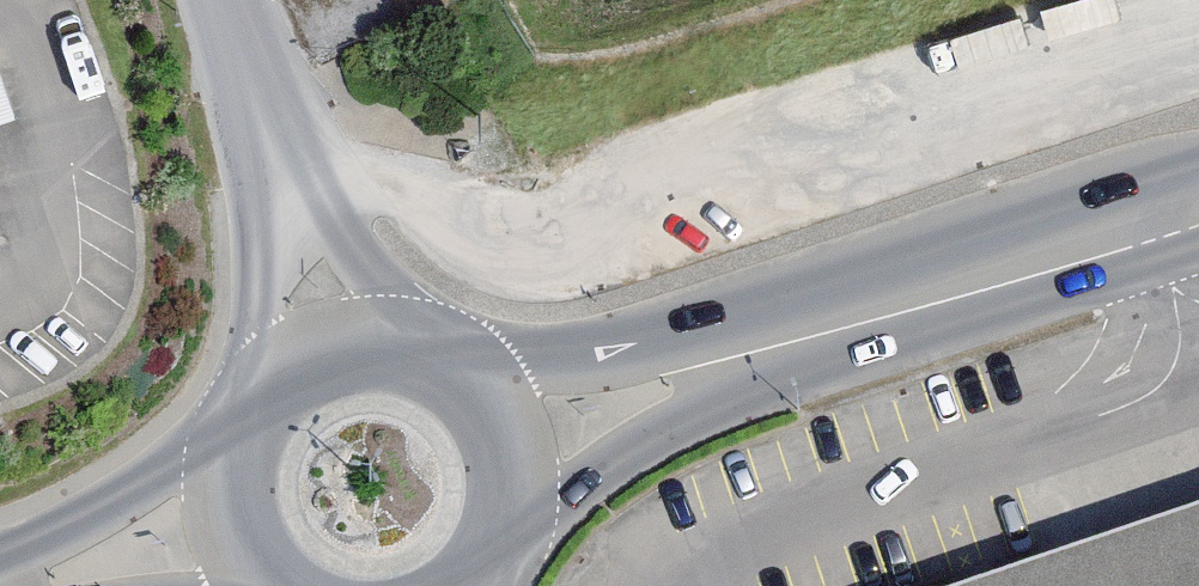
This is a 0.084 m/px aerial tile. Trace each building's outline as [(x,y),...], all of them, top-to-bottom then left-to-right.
[(966,585),(1198,585),(1198,508),(966,585)]
